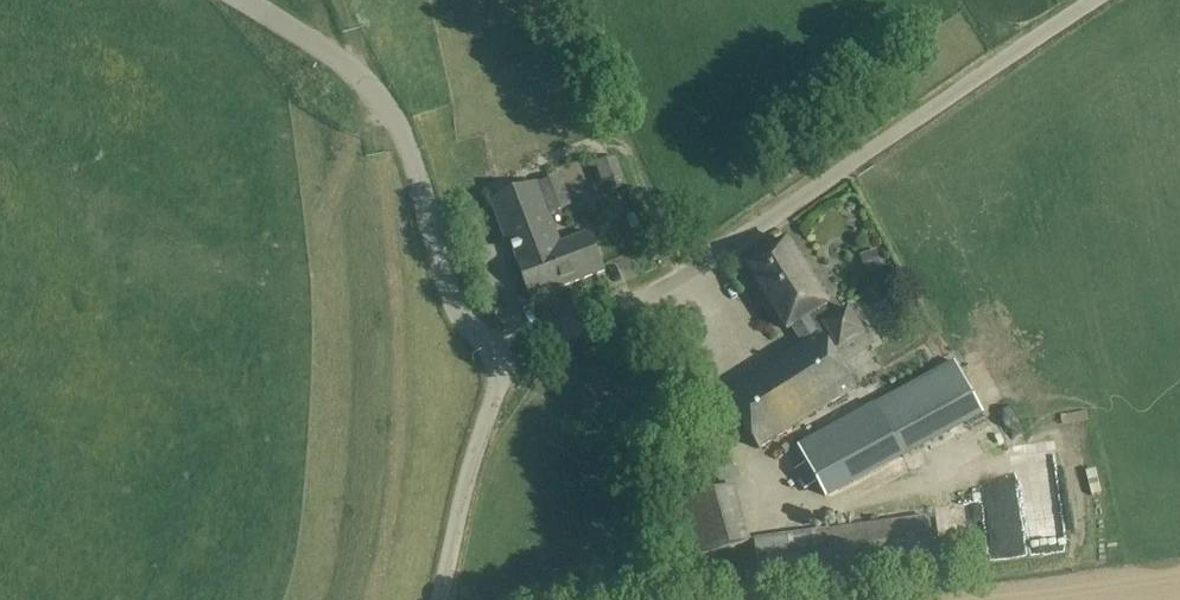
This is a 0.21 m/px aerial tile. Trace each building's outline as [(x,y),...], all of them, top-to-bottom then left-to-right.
[(600,184),(606,182),(609,191),(626,185),(616,158),(594,166),(600,184)] [(573,207),(562,176),(540,184),(552,215),(573,207)] [(561,244),(537,182),(492,199),(508,242),(511,241),(519,260),(517,261),(531,299),(605,271),(591,233),(561,244)] [(748,266),(773,306),(813,281),(788,241),(748,266)] [(877,250),(865,254),(872,272),(883,268),(877,250)] [(813,281),(773,306),(788,330),(794,327),(806,347),(775,366),(809,419),(857,388),(833,350),(839,346),(840,348),(864,333),(861,329),(849,309),(833,319),(825,307),(828,305),(813,281)] [(956,362),(937,372),(966,425),(985,414),(956,362)] [(760,449),(809,419),(775,366),(727,397),(760,449)] [(966,425),(937,372),(875,405),(878,412),(901,454),(904,459),(966,425)] [(807,463),(795,470),(805,491),(818,484),(824,495),(845,484),(901,454),(879,414),(878,412),(801,453),(807,463)] [(973,464),(989,559),(1030,552),(1014,457),(973,464)] [(749,542),(733,487),(679,503),(694,557),(749,542)] [(934,555),(929,516),(755,540),(761,579),(810,573),(813,594),(880,585),(877,563),(934,555)]
